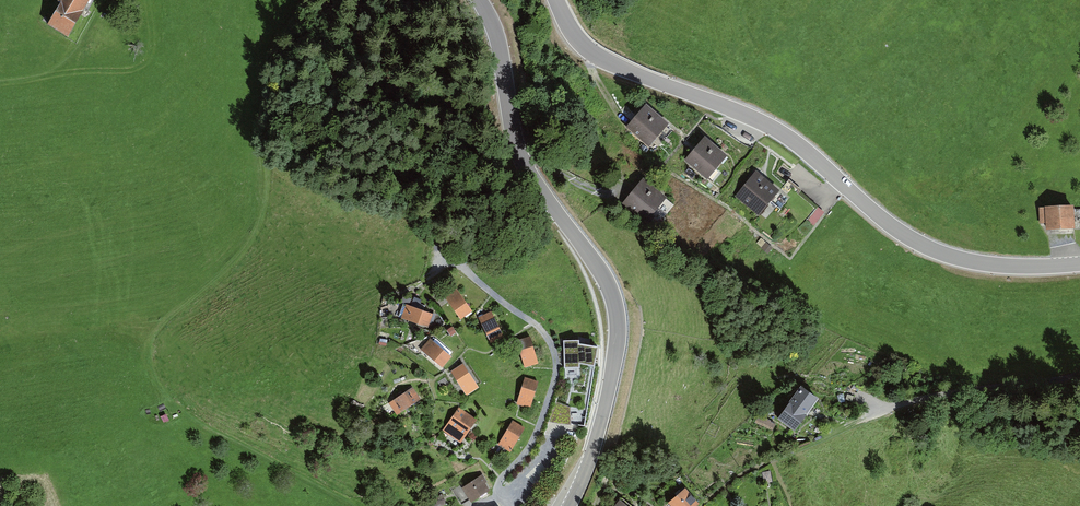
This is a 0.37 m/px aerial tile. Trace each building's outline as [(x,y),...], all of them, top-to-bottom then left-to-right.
[(45,26),(68,38),(89,0),(59,0),(45,26)] [(646,102),(624,127),(650,150),(672,125),(646,102)] [(706,138),(684,164),(707,183),(729,157),(706,138)] [(738,198),(761,217),(782,192),(758,173),(738,198)] [(646,183),(625,207),(647,225),(667,201),(646,183)] [(1075,228),(1074,204),(1044,205),(1044,207),(1039,207),(1039,223),(1045,223),(1045,229),(1075,228)] [(458,291),(446,299),(462,323),(474,315),(458,291)] [(434,314),(407,304),(402,316),(430,326),(434,314)] [(494,311),(481,317),(493,342),(505,336),(494,311)] [(532,337),(519,340),(527,367),(540,363),(532,337)] [(453,355),(431,338),(422,348),(444,366),(453,355)] [(579,340),(565,341),(566,368),(581,367),(581,363),(596,366),(599,348),(581,344),(579,340)] [(465,363),(453,371),(468,394),(480,386),(465,363)] [(537,382),(525,378),(518,403),(521,404),(529,406),(537,382)] [(414,387),(390,402),(397,414),(422,399),(414,387)] [(820,401),(803,389),(781,420),(798,432),(820,401)] [(572,406),(558,401),(552,419),(573,423),(572,406)] [(476,420),(459,408),(443,430),(451,435),(460,442),(476,420)] [(524,428),(513,421),(499,444),(503,446),(510,451),(524,428)] [(481,474),(454,492),(462,504),(466,502),(469,500),(470,503),(489,490),(484,483),(486,481),(481,474)] [(689,490),(669,504),(671,505),(701,505),(689,490)]
